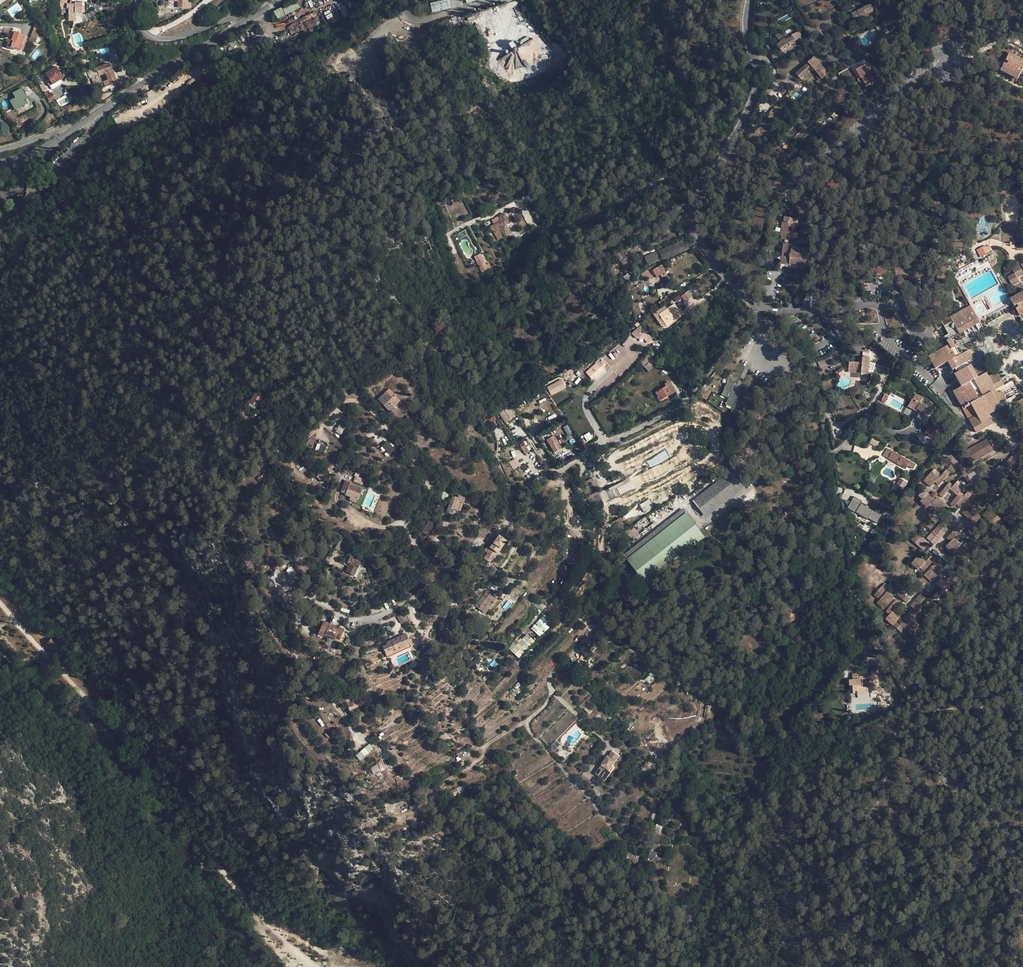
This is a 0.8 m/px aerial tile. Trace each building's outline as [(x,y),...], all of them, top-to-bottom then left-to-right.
[(82,2),(75,2),(75,3),(67,4),(67,0),(60,0),(60,9),(69,9),(69,12),(69,18),(76,18),(75,13),(82,13),(82,2)] [(449,0),(446,0),(430,4),(432,12),(451,8),(449,0)] [(297,1),(274,12),(277,18),(300,8),(297,1)] [(339,8),(344,18),(349,15),(344,5),(339,8)] [(860,19),(867,17),(865,13),(865,12),(872,9),(871,5),(863,8),(863,9),(857,11),(852,14),(855,21),(860,19)] [(35,26),(31,35),(31,36),(30,38),(32,39),(33,36),(37,38),(40,29),(35,26)] [(823,36),(830,32),(826,26),(819,31),(823,36)] [(20,33),(14,31),(11,40),(9,39),(8,42),(6,47),(14,50),(15,47),(22,50),(26,37),(19,34),(20,33)] [(792,43),(802,37),(799,31),(791,35),(792,36),(785,40),(779,33),(775,36),(780,42),(784,47),(780,49),(777,52),(779,54),(790,45),(790,44),(792,43)] [(532,59),(534,49),(533,39),(517,49),(516,47),(511,49),(512,51),(498,60),(506,67),(515,70),(525,67),(532,59)] [(1022,68),(1022,60),(1009,53),(1006,60),(1008,61),(1020,67),(1022,68)] [(800,79),(813,68),(819,74),(824,69),(814,58),(796,74),(800,79)] [(1020,67),(1008,61),(1007,65),(1018,71),(1020,67)] [(117,83),(110,63),(96,68),(87,72),(90,79),(91,78),(95,88),(102,85),(103,88),(117,83)] [(1021,72),(1018,71),(1007,65),(1004,63),(1000,71),(1017,79),(1021,72)] [(871,77),(865,65),(856,70),(860,78),(862,78),(864,81),(866,86),(872,82),(870,78),(871,77)] [(64,78),(56,66),(45,73),(49,80),(47,81),(50,86),(53,85),(64,78)] [(822,78),(828,73),(824,69),(819,74),(822,78)] [(14,108),(22,103),(23,106),(28,103),(26,99),(28,99),(22,88),(13,93),(15,98),(10,101),(14,108)] [(49,101),(54,98),(48,90),(44,93),(49,101)] [(509,222),(504,213),(498,216),(500,219),(499,220),(500,221),(490,227),(494,233),(500,229),(504,237),(510,233),(505,224),(509,222)] [(793,232),(794,218),(784,217),(783,222),(782,222),(780,236),(781,236),(780,239),(789,240),(789,237),(798,238),(799,233),(793,232)] [(687,238),(658,251),(663,261),(691,248),(687,238)] [(788,265),(790,244),(783,243),(780,264),(788,265)] [(987,248),(986,247),(986,246),(982,248),(977,251),(981,258),(987,255),(986,254),(993,250),(990,246),(987,248)] [(808,266),(810,250),(791,247),(790,253),(789,258),(790,258),(789,264),(808,266)] [(615,256),(624,266),(633,258),(624,249),(619,252),(615,256)] [(645,257),(648,265),(659,261),(656,252),(645,257)] [(480,255),(474,257),(482,273),(490,269),(488,265),(485,266),(480,255)] [(611,263),(605,272),(610,275),(616,267),(611,263)] [(1019,264),(1012,268),(1014,273),(1007,277),(1012,286),(1019,282),(1017,278),(1022,274),(1022,272),(1019,264)] [(665,271),(661,265),(656,268),(660,274),(665,271)] [(660,274),(656,268),(651,271),(655,277),(660,274)] [(601,270),(597,275),(603,279),(606,274),(601,270)] [(649,280),(653,278),(648,270),(644,272),(649,280)] [(685,301),(693,295),(688,290),(681,295),(685,301)] [(1010,299),(1013,304),(1014,306),(1017,305),(1022,301),(1022,291),(1010,299)] [(661,306),(670,301),(667,297),(659,303),(661,306)] [(675,304),(659,315),(665,324),(672,319),(671,318),(672,317),(680,312),(675,304)] [(959,334),(980,322),(970,305),(950,317),(952,321),(959,334)] [(599,320),(595,315),(590,319),(594,324),(599,320)] [(952,321),(950,317),(941,321),(944,326),(952,321)] [(647,343),(653,338),(640,325),(632,333),(639,341),(642,338),(647,343)] [(952,370),(974,358),(969,350),(957,357),(952,348),(956,346),(951,338),(946,340),(949,344),(928,356),(935,369),(947,362),(952,370)] [(640,363),(648,372),(654,366),(652,364),(655,360),(650,354),(640,363)] [(862,363),(849,362),(848,372),(861,373),(861,374),(868,374),(869,363),(869,357),(862,357),(862,363)] [(996,390),(1004,385),(997,371),(988,376),(986,373),(990,370),(986,361),(973,368),(971,364),(954,374),(961,386),(953,391),(962,408),(965,406),(970,403),(971,404),(965,408),(962,409),(968,420),(969,419),(976,433),(993,423),(988,415),(1001,408),(999,404),(1007,399),(1002,391),(998,393),(996,390)] [(891,369),(874,363),(874,364),(872,372),(889,378),(891,369)] [(603,371),(598,365),(590,372),(596,378),(603,371)] [(845,373),(842,367),(835,372),(839,378),(845,373)] [(551,395),(565,388),(561,381),(547,388),(551,395)] [(674,391),(669,382),(665,384),(666,386),(656,393),(658,396),(660,395),(662,399),(674,391)] [(389,389),(386,391),(392,398),(395,395),(389,389)] [(386,391),(378,400),(390,413),(395,408),(393,407),(400,400),(395,395),(392,398),(386,391)] [(263,397),(255,392),(249,402),(257,407),(263,397)] [(929,416),(932,409),(919,403),(912,400),(908,407),(916,410),(916,409),(920,411),(917,417),(924,420),(927,414),(929,416)] [(345,427),(338,424),(335,432),(341,435),(345,427)] [(563,427),(568,435),(572,433),(568,425),(563,427)] [(928,426),(925,434),(933,436),(936,429),(928,426)] [(589,432),(583,435),(587,441),(592,438),(589,432)] [(553,435),(546,440),(555,453),(559,450),(556,444),(558,443),(553,435)] [(876,447),(879,442),(872,438),(869,443),(876,447)] [(328,442),(318,439),(315,450),(324,453),(328,442)] [(971,464),(993,451),(986,439),(964,451),(971,464)] [(387,442),(383,446),(390,454),(394,450),(387,442)] [(888,458),(892,451),(887,448),(883,456),(888,458)] [(1022,460),(1022,450),(1021,448),(1013,456),(1012,455),(1007,461),(1013,467),(1014,468),(1020,462),(1020,463),(1022,460)] [(666,451),(647,460),(650,467),(670,458),(666,451)] [(902,466),(903,463),(907,466),(908,465),(910,461),(892,451),(888,458),(894,462),(898,464),(901,466),(902,466)] [(516,458),(509,462),(513,470),(521,465),(516,458)] [(939,486),(950,473),(946,469),(941,475),(934,468),(923,481),(931,487),(935,482),(939,486)] [(729,471),(692,501),(705,517),(742,488),(729,471)] [(326,477),(320,472),(317,477),(323,481),(326,477)] [(408,473),(404,484),(410,486),(415,475),(408,473)] [(364,480),(355,477),(353,482),(363,485),(364,480)] [(593,478),(584,481),(589,494),(598,491),(593,478)] [(903,488),(907,483),(900,479),(897,484),(903,488)] [(357,499),(361,489),(350,484),(351,483),(345,480),(341,492),(346,494),(357,499)] [(961,492),(965,487),(957,480),(953,485),(950,482),(939,494),(942,497),(950,489),(957,496),(961,492)] [(610,501),(620,496),(617,490),(614,485),(604,490),(607,495),(610,501)] [(927,508),(935,499),(928,493),(930,490),(926,487),(915,499),(926,509),(927,508)] [(601,500),(598,492),(589,496),(593,504),(601,500)] [(960,507),(971,495),(967,492),(964,495),(961,492),(957,496),(950,504),(953,507),(956,504),(960,507)] [(446,512),(452,515),(454,509),(460,512),(465,497),(458,495),(457,498),(452,496),(449,503),(448,507),(446,512)] [(948,506),(937,497),(935,499),(927,508),(938,518),(948,506)] [(868,518),(877,524),(881,517),(860,504),(861,502),(854,498),(848,507),(867,520),(868,518)] [(643,512),(654,507),(650,499),(639,504),(643,512)] [(978,514),(968,505),(962,512),(971,521),(978,514)] [(620,558),(623,562),(627,560),(686,513),(686,512),(683,508),(620,558)] [(1000,518),(988,508),(983,514),(995,525),(1000,518)] [(686,513),(627,560),(646,584),(705,537),(686,513)] [(613,526),(623,521),(622,517),(611,523),(613,526)] [(934,545),(950,527),(942,520),(926,538),(934,545)] [(429,533),(434,525),(429,522),(428,524),(424,530),(429,533)] [(981,535),(972,527),(968,532),(978,540),(981,535)] [(504,530),(499,535),(495,540),(493,543),(489,547),(488,546),(484,551),(487,552),(485,555),(492,560),(506,541),(501,537),(506,532),(504,530)] [(961,544),(953,538),(957,534),(953,531),(947,538),(950,541),(945,547),(953,553),(967,565),(973,558),(960,546),(961,544)] [(923,551),(928,545),(915,534),(911,540),(923,551)] [(339,551),(343,545),(338,542),(334,549),(339,551)] [(924,572),(935,559),(931,556),(926,561),(919,555),(911,564),(918,570),(920,568),(924,572)] [(349,564),(345,572),(354,576),(358,568),(361,562),(350,556),(347,563),(349,564)] [(931,582),(942,569),(935,563),(924,575),(931,582)] [(954,581),(960,573),(952,567),(946,574),(950,577),(946,580),(951,584),(955,589),(959,585),(954,581)] [(295,571),(289,573),(293,582),(299,579),(295,571)] [(937,600),(951,584),(946,580),(942,576),(935,584),(940,588),(933,596),(937,600)] [(908,591),(896,580),(893,584),(898,588),(894,592),(907,603),(910,599),(905,595),(908,591)] [(877,598),(888,586),(885,583),(874,595),(877,598)] [(487,590),(475,606),(482,612),(487,606),(491,601),(493,602),(497,598),(487,590)] [(884,610),(895,597),(887,591),(876,603),(884,610)] [(917,612),(928,601),(920,594),(910,605),(913,609),(917,612)] [(896,622),(900,617),(893,611),(900,602),(896,599),(885,611),(889,615),(885,619),(893,626),(893,625),(896,622)] [(533,604),(541,611),(545,606),(536,600),(533,604)] [(916,622),(921,616),(917,612),(913,609),(904,618),(917,629),(920,625),(916,622)] [(401,612),(396,615),(401,624),(406,620),(401,612)] [(531,628),(540,637),(551,625),(542,616),(531,628)] [(915,631),(902,620),(899,624),(896,622),(893,625),(905,636),(908,632),(911,635),(915,631)] [(323,621),(318,633),(325,636),(326,634),(339,640),(343,629),(338,627),(337,629),(329,626),(330,624),(323,621)] [(382,647),(387,657),(412,647),(406,634),(386,642),(387,645),(382,647)] [(510,651),(518,658),(534,641),(526,634),(510,651)] [(52,639),(48,643),(58,652),(62,648),(52,639)] [(330,660),(317,656),(315,663),(328,667),(330,660)] [(482,660),(479,658),(473,664),(476,666),(482,660)] [(584,666),(583,665),(585,663),(581,658),(578,661),(579,661),(572,668),(575,671),(576,670),(578,672),(584,666)] [(857,691),(857,694),(868,693),(868,687),(863,687),(862,679),(870,678),(871,691),(876,690),(876,687),(877,686),(876,671),(871,671),(871,676),(860,676),(859,673),(852,674),(852,680),(849,681),(849,686),(852,686),(853,691),(857,691)] [(644,679),(649,683),(654,677),(649,673),(644,679)] [(516,684),(511,689),(514,692),(519,686),(516,684)] [(361,706),(358,699),(351,701),(348,694),(346,695),(345,692),(339,694),(343,703),(346,702),(349,710),(350,713),(356,711),(355,708),(361,706)] [(830,700),(839,716),(847,712),(838,696),(830,700)] [(588,699),(579,708),(581,709),(582,708),(585,711),(589,707),(586,703),(589,700),(588,699)] [(363,759),(372,750),(367,745),(358,754),(363,759)] [(618,756),(612,751),(608,756),(607,756),(595,774),(601,778),(605,772),(609,774),(613,768),(611,767),(618,756)] [(380,769),(378,764),(376,764),(370,767),(373,774),(381,770),(380,769)] [(584,772),(580,777),(587,784),(592,777),(584,772)] [(641,843),(634,853),(638,856),(645,846),(641,843)] [(650,850),(648,857),(655,859),(657,852),(650,850)]
